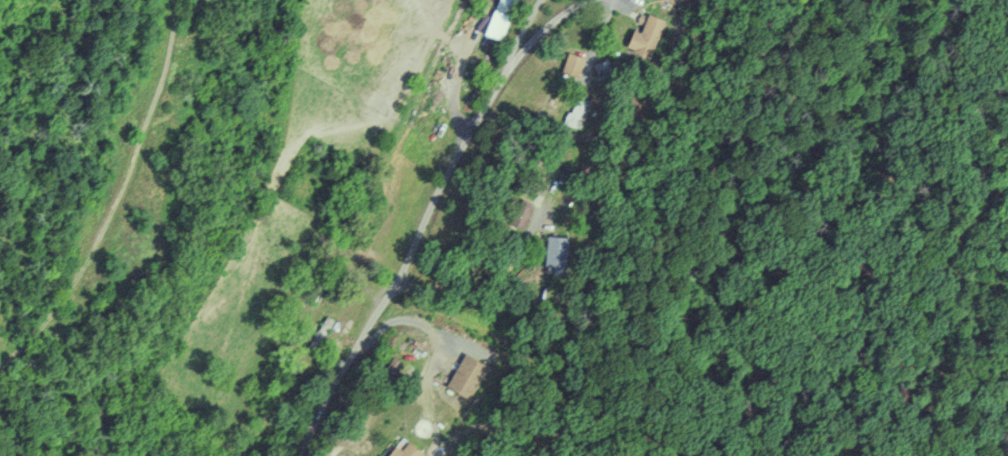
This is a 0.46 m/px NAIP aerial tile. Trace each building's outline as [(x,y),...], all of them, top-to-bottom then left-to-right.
[(493,9),(508,18),(519,0),(498,0),(493,9)] [(632,30),(626,47),(652,57),(665,20),(648,14),(641,33),(632,30)] [(593,101),(579,94),(564,122),(578,129),(593,101)] [(532,209),(518,202),(508,223),(522,230),(532,209)] [(568,237),(547,237),(546,267),(567,268),(568,237)] [(470,401),(489,367),(465,353),(446,388),(470,401)] [(424,455),(403,437),(387,455),(423,455),(424,455)]
